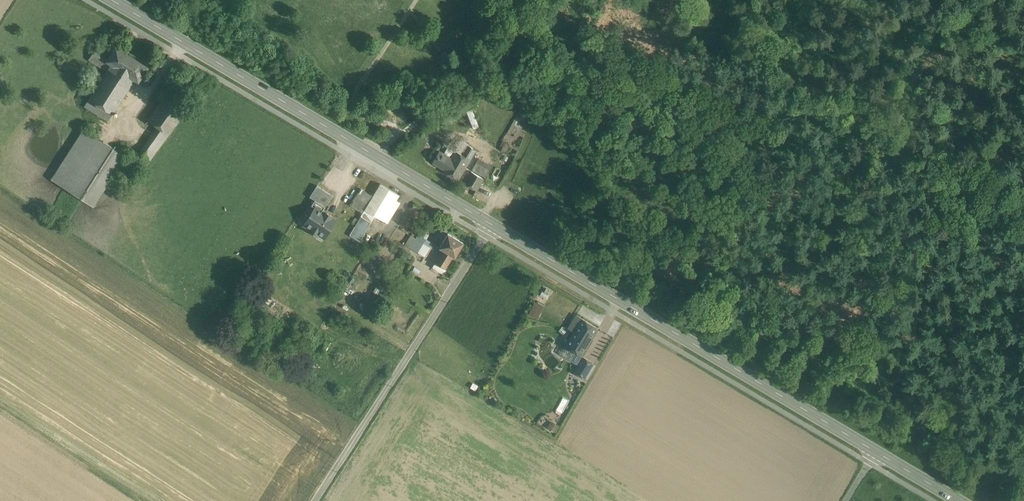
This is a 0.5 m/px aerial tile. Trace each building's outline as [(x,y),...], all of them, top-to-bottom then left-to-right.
[(147,67),(116,48),(108,60),(108,61),(135,79),(138,80),(147,67)] [(436,56),(443,66),(453,60),(445,49),(436,56)] [(135,79),(108,61),(108,60),(94,51),(89,60),(107,72),(85,107),(103,118),(108,121),(135,79)] [(190,106),(169,91),(148,120),(158,127),(169,135),(190,106)] [(468,113),(473,128),(479,126),(474,111),(468,113)] [(126,156),(84,129),(52,180),(94,207),(126,156)] [(464,156),(456,151),(451,159),(439,152),(433,163),(445,170),(444,171),(458,180),(472,155),(470,154),(467,152),(466,153),(464,156)] [(486,177),(492,165),(478,158),(472,171),(486,177)] [(483,179),(471,172),(464,184),(476,191),(483,179)] [(373,196),(365,210),(375,216),(382,220),(394,200),(398,194),(381,184),(373,196)] [(333,196),(317,186),(310,197),(315,200),(325,207),(333,196)] [(373,196),(361,189),(351,206),(363,213),(365,210),(373,196)] [(331,217),(325,213),(324,213),(322,212),(325,207),(315,200),(311,206),(315,208),(305,225),(311,229),(309,230),(317,236),(318,234),(324,238),(335,221),(331,218),(331,217)] [(394,200),(382,220),(388,223),(400,203),(394,200)] [(363,213),(350,236),(359,241),(375,216),(365,210),(363,213)] [(463,243),(448,234),(440,248),(443,250),(453,256),(455,257),(463,243)] [(418,240),(412,249),(418,253),(424,244),(418,240)] [(453,256),(443,250),(435,263),(445,269),(453,256)] [(535,301),(528,315),(537,319),(544,305),(535,301)] [(598,329),(576,316),(568,328),(573,331),(565,346),(581,356),(598,329)] [(593,364),(583,358),(574,373),(584,379),(593,364)] [(548,429),(557,432),(560,424),(550,421),(548,429)]
